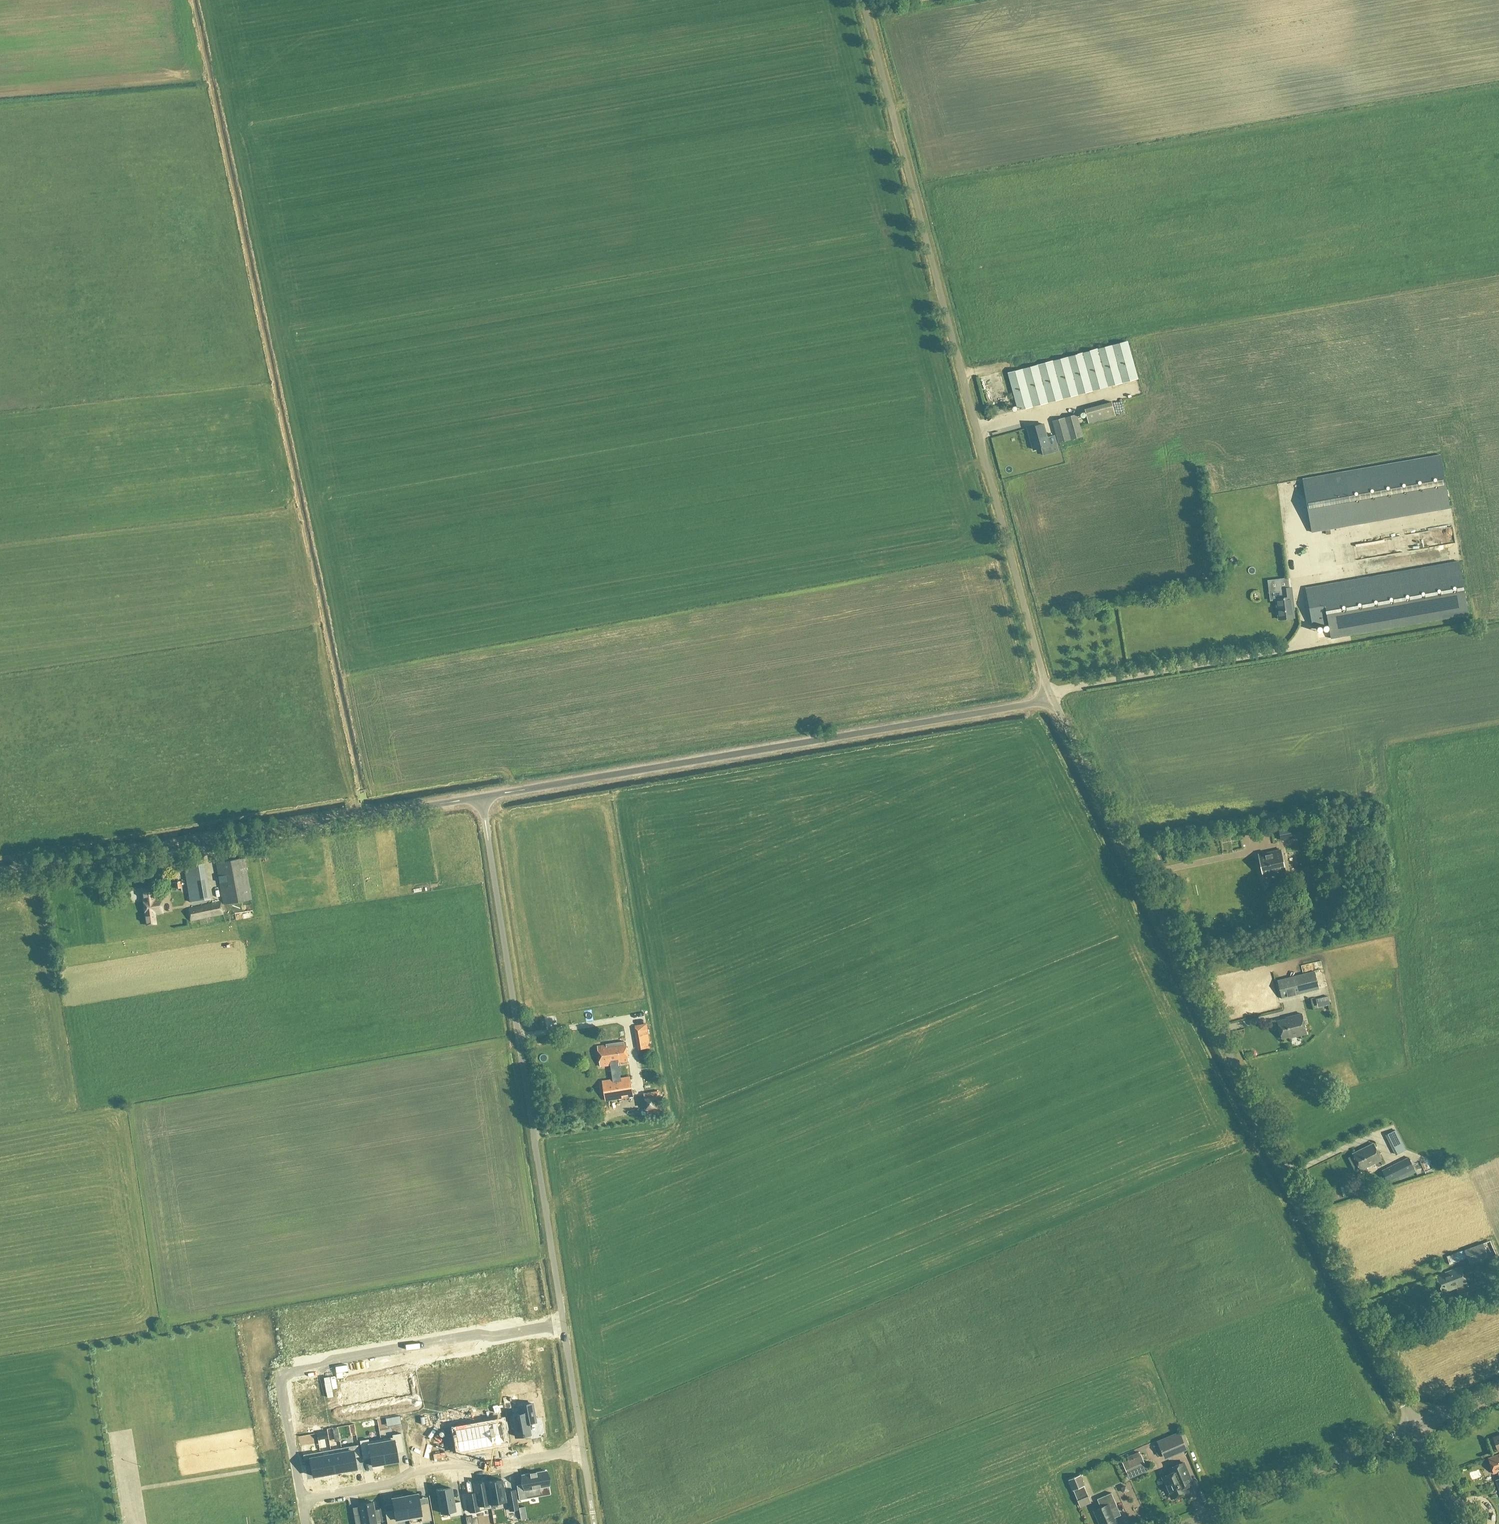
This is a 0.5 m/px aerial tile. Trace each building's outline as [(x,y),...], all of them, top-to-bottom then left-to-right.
[(1138,379),(1128,342),(1008,373),(1018,410),(1138,379)] [(1088,424),(1116,416),(1112,402),(1084,409),(1088,424)] [(1117,405),(1121,415),(1128,413),(1124,402),(1117,405)] [(1082,437),(1077,415),(1053,422),(1058,443),(1082,437)] [(1043,424),(1028,428),(1033,450),(1049,445),(1043,424)] [(1440,454),(1302,479),(1311,533),(1450,509),(1440,454)] [(1331,639),(1468,616),(1459,563),(1306,589),(1313,628),(1329,626),(1331,639)] [(1276,600),(1279,620),(1294,618),(1292,607),(1293,606),(1291,588),(1281,590),(1282,599),(1276,600)] [(1281,849),(1258,854),(1263,878),(1286,873),(1281,849)] [(244,858),(216,863),(223,905),(251,900),(244,858)] [(204,863),(185,866),(190,902),(210,899),(204,863)] [(1306,872),(1292,875),(1294,885),(1308,883),(1306,872)] [(1299,885),(1300,893),(1310,891),(1308,884),(1299,885)] [(152,886),(141,888),(145,926),(155,925),(154,915),(163,913),(161,898),(154,899),(152,886)] [(188,909),(190,921),(223,914),(220,902),(188,909)] [(1325,963),(1313,964),(1313,970),(1321,970),(1321,971),(1325,971),(1325,963)] [(1291,978),(1277,981),(1281,998),(1319,989),(1315,972),(1303,975),(1302,972),(1290,975),(1291,978)] [(1328,996),(1316,999),(1318,1007),(1330,1004),(1328,996)] [(1290,1038),(1306,1034),(1301,1014),(1283,1018),(1283,1020),(1277,1021),(1282,1039),(1289,1037),(1290,1038)] [(651,1048),(647,1024),(635,1026),(635,1028),(638,1050),(651,1048)] [(601,1067),(611,1066),(611,1064),(628,1061),(625,1043),(598,1047),(601,1067)] [(633,1097),(630,1077),(602,1081),(605,1101),(633,1097)] [(659,1092),(644,1094),(645,1095),(648,1113),(662,1111),(659,1092)] [(1396,1130),(1386,1135),(1396,1154),(1405,1150),(1396,1130)] [(1381,1160),(1373,1144),(1353,1154),(1361,1170),(1381,1160)] [(1408,1158),(1382,1171),(1388,1182),(1399,1177),(1400,1179),(1415,1172),(1408,1158)] [(1427,1168),(1430,1175),(1437,1172),(1434,1165),(1427,1168)] [(1483,1243),(1464,1250),(1447,1257),(1450,1265),(1467,1259),(1469,1265),(1488,1257),(1483,1243)] [(1482,1281),(1468,1287),(1460,1267),(1436,1276),(1443,1293),(1457,1288),(1461,1299),(1485,1290),(1482,1281)] [(310,1314),(308,1307),(292,1310),(293,1317),(310,1314)] [(406,1373),(392,1375),(396,1394),(395,1394),(395,1395),(409,1393),(406,1373)] [(392,1375),(383,1377),(386,1396),(395,1394),(396,1394),(392,1375)] [(383,1377),(373,1379),(377,1398),(386,1396),(383,1377)] [(373,1379),(364,1380),(367,1399),(377,1398),(373,1379)] [(364,1380),(355,1382),(358,1401),(367,1399),(364,1380)] [(316,1384),(314,1385),(319,1411),(331,1409),(331,1411),(340,1409),(337,1391),(335,1391),(330,1392),(328,1391),(327,1382),(325,1383),(324,1381),(316,1382),(316,1384)] [(355,1382),(341,1384),(345,1404),(355,1402),(359,1402),(358,1401),(355,1382)] [(513,1418),(510,1418),(511,1429),(514,1428),(516,1437),(530,1434),(527,1420),(535,1419),(532,1403),(519,1406),(521,1414),(512,1416),(513,1418)] [(378,1426),(377,1420),(365,1422),(366,1428),(378,1426)] [(483,1420),(473,1422),(478,1446),(486,1445),(482,1423),(483,1423),(483,1420)] [(483,1423),(482,1423),(486,1445),(495,1443),(492,1424),(492,1423),(492,1421),(483,1423)] [(492,1423),(492,1424),(495,1443),(505,1442),(503,1431),(509,1430),(507,1421),(492,1423)] [(473,1422),(464,1424),(469,1448),(478,1446),(473,1422)] [(464,1424),(455,1425),(459,1450),(469,1448),(464,1424)] [(393,1437),(381,1439),(385,1463),(398,1461),(396,1453),(404,1452),(401,1433),(392,1435),(393,1437)] [(1164,1456),(1186,1447),(1180,1433),(1158,1442),(1164,1456)] [(368,1439),(360,1441),(363,1459),(371,1458),(372,1465),(374,1465),(375,1467),(383,1465),(383,1463),(385,1463),(381,1439),(369,1442),(368,1439)] [(358,1445),(341,1448),(345,1470),(356,1468),(355,1457),(360,1456),(358,1445)] [(341,1448),(331,1450),(335,1472),(345,1470),(341,1448)] [(331,1450),(320,1451),(324,1474),(335,1472),(331,1450)] [(320,1451),(303,1455),(305,1466),(311,1465),(313,1476),(324,1474),(320,1451)] [(1131,1470),(1145,1464),(1141,1455),(1140,1456),(1138,1452),(1127,1457),(1128,1460),(1127,1461),(1131,1470)] [(1498,1454),(1489,1458),(1494,1473),(1498,1471),(1498,1472),(1498,1454)] [(1186,1487),(1193,1484),(1183,1462),(1176,1466),(1178,1471),(1163,1477),(1172,1499),(1188,1492),(1186,1487)] [(527,1499),(527,1497),(540,1494),(539,1488),(549,1486),(546,1471),(522,1475),(523,1484),(517,1485),(519,1500),(527,1499)] [(1081,1475),(1068,1480),(1072,1491),(1074,1490),(1078,1500),(1088,1496),(1084,1486),(1085,1486),(1081,1475)] [(506,1501),(502,1479),(487,1482),(487,1481),(486,1481),(491,1508),(492,1508),(491,1504),(506,1501)] [(486,1481),(473,1484),(475,1492),(467,1494),(470,1512),(491,1508),(486,1481)] [(451,1488),(437,1490),(441,1513),(449,1512),(450,1517),(462,1514),(460,1501),(453,1503),(451,1488)] [(518,1510),(515,1490),(506,1491),(510,1511),(518,1510)] [(1100,1523),(1113,1523),(1116,1523),(1110,1509),(1117,1506),(1111,1493),(1097,1499),(1101,1508),(1094,1510),(1100,1523)] [(405,1496),(409,1520),(421,1518),(422,1522),(431,1520),(428,1503),(420,1505),(418,1494),(405,1496)] [(405,1496),(403,1497),(402,1495),(394,1496),(394,1498),(392,1498),(394,1509),(385,1511),(387,1523),(397,1523),(397,1522),(409,1520),(405,1496)] [(361,1515),(355,1516),(355,1515),(354,1515),(355,1523),(377,1523),(376,1523),(382,1522),(383,1522),(380,1508),(379,1508),(379,1509),(374,1510),(373,1502),(359,1504),(361,1515)] [(527,1519),(525,1507),(519,1508),(521,1520),(527,1519)]
